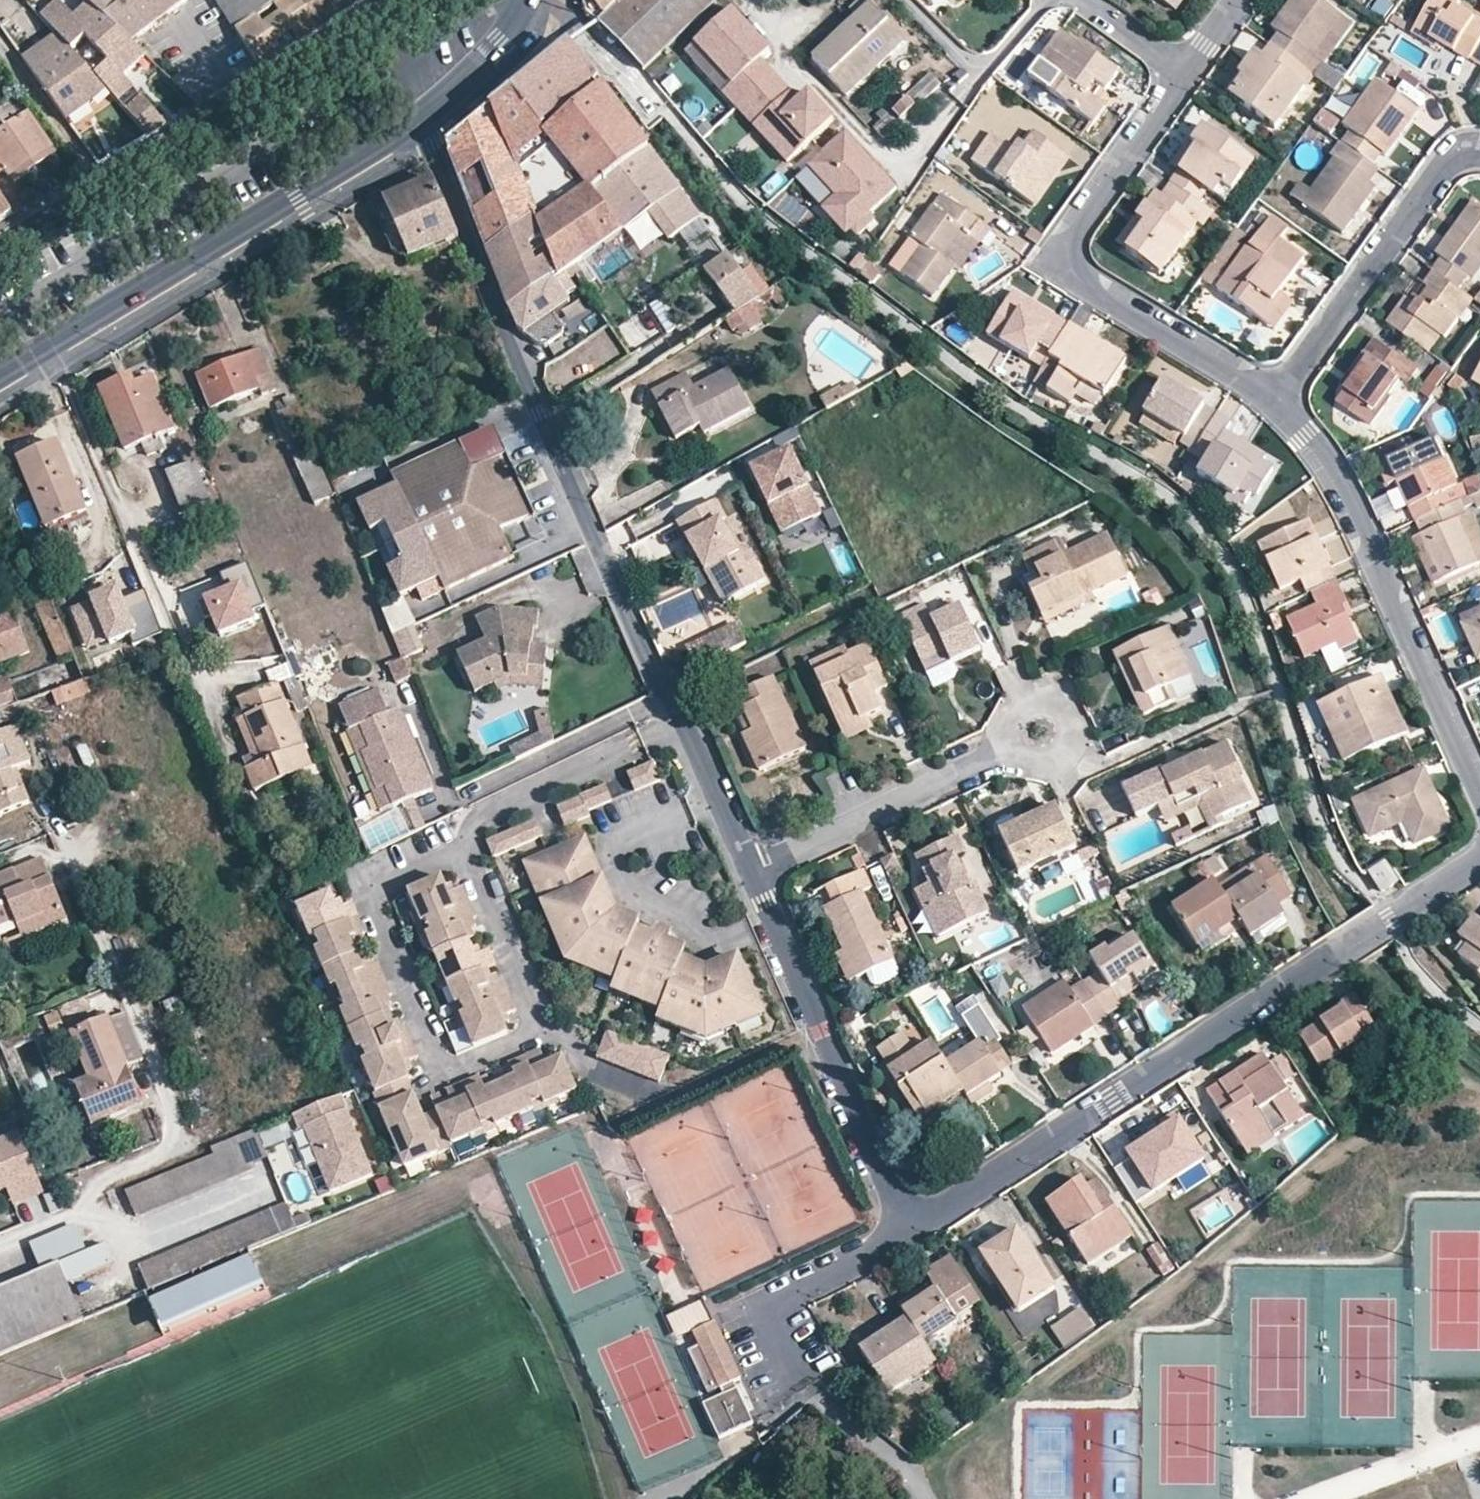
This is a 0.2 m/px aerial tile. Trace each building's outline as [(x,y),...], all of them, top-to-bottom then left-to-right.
[(102,18),(127,0),(83,0),(87,4),(102,18)] [(122,38),(173,0),(127,0),(102,18),(114,31),(115,30),(122,38)] [(235,30),(255,16),(264,11),(271,4),(279,0),(216,0),(235,30)] [(282,55),(299,44),(303,41),(318,31),(299,0),(279,0),(271,4),(278,14),(270,21),(262,26),(275,45),(282,55)] [(318,31),(339,16),(358,3),(356,0),(299,0),(318,31)] [(599,20),(619,0),(583,0),(584,13),(599,20)] [(639,69),(641,69),(713,0),(619,0),(599,20),(596,23),(632,62),(639,69)] [(811,58),(844,93),(901,41),(864,0),(860,0),(854,5),(861,12),(854,18),(811,58)] [(1174,9),(1181,0),(1162,0),(1174,9)] [(1270,45),(1297,64),(1312,75),(1322,61),(1310,54),(1326,31),(1338,40),(1350,24),(1318,0),(1292,0),(1272,27),(1279,32),(1270,45)] [(1416,26),(1433,36),(1469,57),(1479,39),(1479,20),(1455,6),(1458,1),(1456,0),(1431,0),(1416,26)] [(147,137),(166,126),(122,78),(137,52),(122,38),(115,30),(114,31),(102,18),(87,4),(71,18),(56,1),(38,17),(55,34),(65,47),(80,34),(103,59),(88,72),(105,91),(147,137)] [(861,12),(854,5),(847,10),(854,18),(861,12)] [(736,108),(773,75),(759,60),(769,51),(730,9),(694,42),(731,84),(722,93),(736,108)] [(235,30),(259,71),(268,65),(282,55),(275,45),(262,26),(255,16),(235,30)] [(1433,36),(1416,26),(1412,33),(1430,43),(1433,36)] [(1310,54),(1322,61),(1338,40),(1326,31),(1310,54)] [(55,34),(20,57),(65,119),(75,113),(75,105),(87,105),(94,100),(105,91),(88,72),(65,47),(55,34)] [(1061,34),(1030,79),(1091,122),(1103,106),(1092,98),(1101,86),(1104,88),(1115,72),(1061,34)] [(12,46),(16,51),(22,46),(18,42),(12,46)] [(731,84),(694,42),(684,51),(722,93),(731,84)] [(535,121),(545,133),(601,88),(602,87),(568,43),(525,78),(511,90),(535,121)] [(1273,127),(1302,88),(1288,77),(1297,64),(1270,45),(1261,57),(1257,55),(1228,95),(1273,127)] [(1322,61),(1312,75),(1334,90),(1344,77),(1322,61)] [(930,74),(905,95),(907,97),(892,111),(899,119),(907,112),(914,115),(928,102),(925,97),(939,85),(930,74)] [(786,163),(832,120),(808,93),(798,102),(773,75),(736,108),(786,163)] [(1374,81),(1343,126),(1350,131),(1341,142),(1370,164),(1379,151),(1370,145),(1385,125),(1399,135),(1415,110),(1374,81)] [(588,188),(590,190),(646,148),(601,88),(545,133),(588,188)] [(489,107),(504,145),(506,144),(535,121),(511,90),(495,102),(489,107)] [(445,143),(486,249),(533,216),(506,144),(504,145),(489,107),(462,130),(445,143)] [(3,170),(12,182),(55,153),(27,114),(19,120),(11,110),(3,116),(0,112),(0,172),(3,170)] [(1385,125),(1370,145),(1379,151),(1383,155),(1399,135),(1385,125)] [(1229,193),(1251,162),(1203,127),(1191,143),(1196,146),(1192,152),(1178,172),(1170,183),(1197,203),(1206,191),(1212,196),(1219,186),(1229,193)] [(971,162),(1028,201),(1062,153),(1033,133),(1023,148),(1018,144),(1014,151),(990,135),(971,162)] [(898,189),(847,134),(809,167),(837,198),(824,210),(847,236),(852,231),(858,237),(876,221),(869,215),(880,206),(898,189)] [(1290,197),(1341,231),(1356,210),(1350,206),(1366,182),(1376,168),(1370,164),(1341,142),(1339,141),(1329,157),(1332,158),(1310,191),(1300,184),(1290,197)] [(1178,172),(1192,152),(1184,146),(1170,166),(1178,172)] [(588,188),(536,223),(556,275),(561,272),(579,260),(650,210),(670,237),(698,216),(678,190),(646,148),(590,190),(588,188)] [(1062,153),(1028,201),(1035,206),(1069,158),(1062,153)] [(837,198),(809,167),(795,179),(824,210),(837,198)] [(432,177),(382,200),(383,203),(377,205),(375,215),(391,250),(397,251),(403,249),(406,255),(456,233),(432,177)] [(1366,182),(1350,206),(1356,210),(1372,186),(1366,182)] [(1158,273),(1194,222),(1200,224),(1209,211),(1197,203),(1170,183),(1160,196),(1154,192),(1135,219),(1139,222),(1121,248),(1158,273)] [(937,223),(950,204),(939,196),(925,215),(937,223)] [(11,215),(0,198),(0,221),(11,215)] [(1435,269),(1458,285),(1467,273),(1479,255),(1479,205),(1474,201),(1438,252),(1444,256),(1435,269)] [(900,273),(932,295),(952,266),(947,263),(941,259),(956,237),(963,241),(976,222),(950,204),(937,223),(925,215),(910,237),(921,245),(900,273)] [(490,260),(508,309),(556,275),(536,223),(533,216),(486,249),(490,260)] [(1121,248),(1139,222),(1135,219),(1133,217),(1114,243),(1121,248)] [(1301,259),(1276,241),(1285,229),(1268,217),(1247,245),(1249,246),(1218,289),(1267,324),(1279,308),(1271,302),(1277,293),(1301,259)] [(1246,234),(1236,227),(1216,255),(1226,262),(1246,234)] [(900,273),(921,245),(910,237),(889,266),(900,273)] [(956,237),(941,259),(948,263),(963,241),(956,237)] [(849,268),(858,275),(868,259),(859,253),(849,268)] [(709,266),(739,308),(758,296),(727,254),(709,266)] [(1226,262),(1216,255),(1201,276),(1210,283),(1226,262)] [(1467,273),(1473,276),(1479,265),(1479,255),(1467,273)] [(877,264),(868,259),(858,275),(872,286),(880,274),(873,269),(877,264)] [(1407,296),(1388,322),(1428,350),(1441,332),(1443,335),(1457,316),(1458,317),(1473,296),(1458,285),(1435,269),(1426,282),(1430,286),(1418,303),(1407,296)] [(521,332),(542,347),(559,334),(560,326),(548,308),(573,290),(561,272),(556,275),(508,309),(509,313),(518,329),(521,332)] [(1065,324),(1010,293),(987,334),(1029,358),(1030,355),(1043,362),(1065,324)] [(1279,308),(1267,324),(1273,329),(1292,303),(1277,293),(1271,302),(1279,308)] [(771,320),(758,296),(739,308),(723,318),(730,330),(735,328),(740,336),(760,324),(761,326),(771,320)] [(656,299),(646,306),(665,332),(675,325),(656,299)] [(1124,358),(1065,324),(1043,362),(1039,370),(1053,377),(1045,389),(1068,403),(1081,381),(1103,394),(1124,358)] [(1418,368),(1376,338),(1348,377),(1354,381),(1348,389),(1340,400),(1371,423),(1391,394),(1387,392),(1399,375),(1409,381),(1418,368)] [(255,349),(197,372),(211,408),(257,389),(260,394),(271,390),(255,349)] [(1438,362),(1427,377),(1437,383),(1448,369),(1438,362)] [(653,391),(676,437),(699,425),(701,430),(747,406),(728,370),(692,388),(685,374),(653,391)] [(131,375),(121,379),(125,388),(135,385),(131,375)] [(1348,389),(1354,381),(1348,377),(1342,385),(1348,389)] [(100,388),(123,447),(140,440),(146,453),(163,447),(157,434),(171,428),(151,378),(135,385),(125,388),(121,379),(100,388)] [(1214,413),(1161,381),(1142,413),(1145,415),(1140,422),(1174,442),(1179,434),(1184,436),(1181,440),(1193,448),(1214,413)] [(1264,457),(1223,432),(1229,422),(1214,413),(1193,448),(1191,452),(1205,462),(1198,474),(1227,493),(1223,500),(1235,508),(1238,502),(1242,504),(1250,492),(1255,495),(1270,470),(1260,464),(1264,457)] [(489,423),(456,439),(468,464),(501,448),(489,423)] [(1389,459),(1416,517),(1461,497),(1470,494),(1463,480),(1457,483),(1436,437),(1389,459)] [(530,511),(501,448),(468,464),(456,439),(387,471),(393,483),(415,530),(436,575),(442,586),(511,554),(498,527),(530,511)] [(18,460),(46,525),(84,509),(56,443),(18,460)] [(294,455),(313,500),(331,492),(325,478),(312,448),(294,455)] [(819,512),(787,448),(749,467),(781,531),(819,512)] [(165,471),(184,517),(210,507),(192,460),(165,471)] [(415,530),(393,483),(366,495),(371,506),(358,511),(366,530),(373,527),(382,523),(391,541),(415,530)] [(353,501),(358,511),(371,506),(366,495),(353,501)] [(1443,577),(1479,560),(1479,541),(1461,497),(1416,517),(1443,577)] [(714,498),(678,518),(693,545),(698,555),(722,602),(764,579),(753,558),(744,563),(719,519),(724,517),(714,498)] [(543,538),(530,511),(498,527),(511,554),(543,538)] [(1300,524),(1310,547),(1319,543),(1308,521),(1300,524)] [(391,541),(382,523),(373,527),(381,546),(391,541)] [(1258,543),(1278,588),(1299,579),(1305,593),(1308,591),(1334,579),(1319,543),(1310,547),(1300,524),(1258,543)] [(669,528),(636,543),(645,563),(678,549),(669,528)] [(436,575),(415,530),(391,541),(400,560),(390,564),(384,567),(392,585),(402,581),(406,589),(412,586),(436,575)] [(1106,534),(1067,553),(1058,537),(1021,556),(1029,572),(1034,569),(1040,582),(1028,588),(1041,614),(1090,590),(1125,572),(1106,534)] [(400,560),(391,541),(381,546),(390,564),(400,560)] [(694,557),(698,555),(693,545),(689,547),(694,557)] [(263,605),(246,562),(218,574),(225,592),(197,603),(203,618),(210,616),(218,634),(251,620),(248,612),(263,605)] [(1022,575),(1028,588),(1040,582),(1034,569),(1029,572),(1022,575)] [(417,598),(442,586),(436,575),(412,586),(417,598)] [(1346,618),(1335,596),(1341,593),(1334,579),(1308,591),(1315,606),(1285,621),(1303,656),(1333,642),(1353,632),(1346,618)] [(396,594),(406,589),(402,581),(392,585),(396,594)] [(128,633),(132,643),(161,631),(143,588),(119,598),(114,587),(90,598),(91,601),(71,609),(81,634),(101,625),(108,641),(128,633)] [(1090,590),(1041,614),(1044,622),(1093,597),(1090,590)] [(1341,593),(1335,596),(1346,618),(1351,616),(1341,593)] [(0,682),(0,710),(28,699),(83,679),(54,610),(47,594),(46,594),(33,600),(57,660),(0,682)] [(923,603),(896,615),(904,631),(905,631),(924,673),(978,648),(958,604),(929,617),(923,603)] [(456,651),(475,690),(494,681),(507,674),(526,676),(528,666),(544,667),(547,645),(531,642),(505,639),(501,621),(533,624),(536,625),(537,608),(497,605),(474,615),(484,638),(456,651)] [(1479,618),(1479,608),(1463,615),(1467,624),(1479,618)] [(0,616),(0,661),(27,651),(12,611),(0,616)] [(1479,653),(1479,618),(1467,624),(1479,653)] [(724,651),(747,640),(737,620),(715,632),(724,651)] [(501,621),(505,639),(531,642),(533,624),(501,621)] [(420,647),(409,624),(390,633),(399,656),(420,647)] [(1188,676),(1166,627),(1114,651),(1123,670),(1130,668),(1141,692),(1135,696),(1143,714),(1175,699),(1168,685),(1188,676)] [(724,651),(715,632),(687,645),(696,664),(724,651)] [(1353,632),(1333,642),(1337,649),(1356,640),(1353,632)] [(814,669),(840,727),(865,715),(877,709),(869,691),(885,684),(867,645),(847,655),(814,669)] [(810,661),(814,669),(847,655),(843,646),(810,661)] [(494,681),(497,688),(510,682),(541,686),(544,667),(528,666),(526,676),(507,674),(494,681)] [(1123,670),(1135,696),(1141,692),(1130,668),(1123,670)] [(1318,703),(1344,761),(1403,732),(1378,676),(1318,703)] [(803,748),(770,678),(731,695),(740,715),(747,711),(753,726),(747,729),(742,732),(759,769),(803,748)] [(246,768),(254,787),(310,764),(276,682),(237,698),(243,715),(262,761),(246,768)] [(383,786),(391,804),(431,788),(411,738),(406,741),(404,736),(391,730),(384,713),(388,712),(378,690),(340,706),(349,728),(357,725),(367,747),(360,750),(377,788),(383,786)] [(532,710),(534,719),(547,717),(545,708),(532,710)] [(388,712),(384,713),(391,730),(404,736),(406,741),(411,738),(402,717),(394,710),(388,712)] [(747,711),(740,715),(747,729),(753,726),(747,711)] [(241,755),(246,768),(262,761),(243,715),(235,718),(249,752),(241,755)] [(865,715),(840,727),(846,740),(871,728),(865,715)] [(537,732),(540,744),(551,738),(547,717),(534,719),(537,732)] [(30,799),(25,786),(20,788),(12,768),(17,766),(30,761),(15,727),(0,733),(0,811),(30,799)] [(506,747),(511,758),(540,744),(537,732),(506,747)] [(1242,777),(1225,742),(1160,774),(1158,770),(1122,787),(1135,815),(1155,805),(1163,821),(1196,805),(1208,829),(1224,821),(1221,815),(1250,801),(1239,779),(1242,777)] [(625,771),(634,789),(660,778),(651,759),(625,771)] [(12,768),(20,788),(25,786),(17,766),(12,768)] [(1421,769),(1353,800),(1370,835),(1403,819),(1413,841),(1447,826),(1421,769)] [(580,796),(586,810),(609,800),(603,786),(580,796)] [(580,796),(555,806),(563,825),(588,815),(586,810),(580,796)] [(999,833),(1017,871),(1072,846),(1055,807),(999,833)] [(533,819),(484,840),(491,855),(492,855),(540,835),(533,819)] [(639,918),(615,908),(610,906),(606,898),(610,897),(600,876),(586,882),(577,861),(591,855),(583,836),(532,858),(574,952),(618,972),(614,981),(662,1001),(659,1010),(703,1029),(759,1006),(737,956),(707,968),(681,956),(685,947),(667,939),(671,931),(658,925),(654,934),(637,926),(639,918)] [(959,912),(964,923),(986,912),(972,884),(962,888),(955,874),(961,871),(955,857),(964,853),(956,836),(915,855),(927,883),(913,889),(921,908),(931,904),(939,921),(959,912)] [(577,861),(586,882),(600,876),(591,855),(577,861)] [(1266,856),(1218,887),(1239,918),(1243,926),(1250,936),(1266,925),(1263,919),(1279,909),(1276,903),(1290,894),(1266,856)] [(15,921),(17,925),(60,907),(50,882),(44,884),(41,877),(47,875),(40,857),(0,873),(0,927),(15,921)] [(532,858),(522,863),(564,959),(614,981),(618,972),(574,952),(532,858)] [(1371,873),(1382,889),(1396,880),(1384,864),(1371,873)] [(891,961),(859,892),(869,887),(860,870),(825,886),(833,903),(824,908),(844,949),(857,977),(867,972),(891,961)] [(467,923),(464,916),(470,914),(473,912),(460,882),(451,886),(445,888),(439,872),(406,886),(414,906),(424,931),(440,969),(445,981),(452,999),(463,1024),(471,1043),(503,1029),(499,1018),(497,1012),(502,1010),(511,1007),(498,975),(496,976),(491,978),(488,971),(484,964),(493,960),(487,944),(472,951),(469,944),(465,935),(471,932),(467,923)] [(41,877),(44,884),(50,882),(47,875),(41,877)] [(451,886),(448,879),(443,881),(445,888),(451,886)] [(1214,880),(1172,907),(1197,946),(1239,918),(1218,887),(1214,880)] [(504,1070),(488,1076),(488,1077),(481,1079),(478,1074),(477,1071),(445,1085),(449,1094),(451,1099),(444,1102),(435,1106),(439,1115),(426,1122),(421,1112),(405,1075),(407,1074),(404,1065),(401,1058),(407,1055),(415,1052),(402,1020),(399,1021),(393,1024),(390,1017),(383,1000),(380,993),(386,991),(389,989),(375,958),(373,960),(367,962),(363,955),(353,932),(360,929),(362,928),(349,897),(341,901),(335,903),(328,887),(295,902),(303,921),(309,936),(314,946),(329,982),(340,1007),(355,1044),(366,1069),(375,1089),(373,1090),(399,1152),(414,1145),(419,1156),(452,1141),(451,1139),(469,1131),(484,1124),(495,1120),(531,1104),(539,1101),(556,1094),(575,1085),(561,1052),(551,1056),(545,1059),(542,1054),(538,1045),(507,1058),(509,1061),(511,1066),(504,1070)] [(341,901),(337,893),(332,896),(335,903),(341,901)] [(610,897),(606,898),(610,906),(615,908),(610,897)] [(935,936),(964,923),(959,912),(939,921),(931,904),(921,908),(935,936)] [(414,906),(408,908),(419,933),(424,931),(414,906)] [(17,925),(21,936),(65,919),(60,907),(17,925)] [(1279,909),(1263,919),(1266,925),(1283,914),(1279,909)] [(473,921),(470,914),(464,916),(467,923),(473,921)] [(1474,917),(1458,937),(1467,945),(1458,957),(1477,972),(1475,975),(1479,979),(1479,922),(1474,917)] [(309,936),(303,921),(300,922),(311,947),(314,946),(309,936)] [(363,936),(360,929),(353,932),(357,939),(363,936)] [(1157,975),(1133,936),(1109,952),(1105,947),(1090,957),(1099,971),(1082,982),(1104,1016),(1121,1006),(1118,1001),(1114,994),(1136,980),(1140,986),(1157,975)] [(478,948),(475,941),(469,944),(472,951),(478,948)] [(857,977),(844,949),(833,954),(846,981),(857,977)] [(373,960),(370,952),(363,955),(367,962),(373,960)] [(891,961),(867,972),(871,982),(873,985),(878,986),(892,979),(895,975),(896,970),(891,961)] [(445,981),(440,969),(430,972),(435,985),(445,981)] [(496,976),(493,969),(488,971),(491,978),(496,976)] [(1157,975),(1140,986),(1143,992),(1161,981),(1157,975)] [(1136,980),(1114,994),(1118,1001),(1140,986),(1136,980)] [(614,981),(610,989),(659,1010),(662,1001),(614,981)] [(1023,1007),(1050,1051),(1104,1016),(1082,982),(1070,990),(1064,981),(1023,1007)] [(340,1007),(329,982),(326,984),(336,1008),(340,1007)] [(389,998),(386,991),(380,993),(383,1000),(389,998)] [(1318,1066),(1375,1030),(1353,994),(1338,1004),(1342,1010),(1317,1025),(1299,1037),(1318,1066)] [(463,1024),(452,999),(447,1001),(457,1026),(463,1024)] [(960,1015),(978,1043),(945,1064),(958,1086),(962,1092),(964,1096),(998,1074),(997,1072),(1010,1063),(996,1042),(1000,1040),(977,1005),(960,1015)] [(659,1010),(655,1019),(706,1041),(763,1015),(759,1006),(703,1029),(659,1010)] [(42,1013),(51,1035),(65,1030),(55,1007),(42,1013)] [(71,1027),(74,1035),(106,1022),(103,1014),(71,1027)] [(399,1021),(396,1014),(390,1017),(393,1024),(399,1021)] [(75,1085),(90,1124),(139,1104),(125,1067),(142,1060),(124,1015),(106,1022),(74,1035),(69,1036),(87,1080),(75,1085)] [(605,1031),(595,1056),(657,1081),(668,1056),(605,1031)] [(922,1109),(958,1086),(945,1064),(930,1042),(912,1054),(899,1033),(878,1047),(891,1067),(888,1069),(900,1088),(906,1084),(922,1109)] [(366,1069),(355,1044),(352,1045),(363,1070),(366,1069)] [(551,1056),(549,1050),(542,1054),(545,1059),(551,1056)] [(1235,1072),(1243,1084),(1270,1066),(1263,1054),(1235,1072)] [(1270,1060),(1280,1080),(1291,1074),(1281,1054),(1270,1060)] [(409,1063),(407,1055),(401,1058),(404,1065),(409,1063)] [(511,1066),(509,1061),(502,1064),(504,1070),(511,1066)] [(1206,1091),(1246,1153),(1302,1116),(1270,1066),(1243,1084),(1235,1072),(1206,1091)] [(488,1076),(485,1070),(478,1074),(481,1079),(488,1077),(488,1076)] [(958,1086),(922,1109),(906,1084),(900,1088),(919,1119),(962,1092),(958,1086)] [(451,1099),(449,1094),(441,1097),(444,1102),(451,1099)] [(539,1101),(531,1104),(533,1107),(557,1097),(556,1094),(539,1101)] [(370,1172),(338,1095),(297,1112),(302,1127),(329,1190),(370,1172)] [(439,1115),(435,1106),(421,1112),(426,1122),(439,1115)] [(302,1127),(297,1112),(292,1114),(298,1128),(302,1127)] [(1140,1173),(1123,1183),(1135,1202),(1202,1159),(1172,1113),(1159,1122),(1164,1130),(1128,1153),(1140,1173)] [(484,1124),(469,1131),(471,1134),(496,1123),(495,1120),(484,1124)] [(135,1215),(252,1166),(251,1161),(265,1155),(254,1130),(209,1148),(212,1154),(125,1191),(135,1215)] [(20,1131),(0,1139),(0,1190),(8,1187),(5,1178),(34,1167),(20,1131)] [(419,1156),(414,1145),(399,1152),(404,1163),(419,1156)] [(1111,1164),(1123,1183),(1140,1173),(1128,1153),(1111,1164)] [(44,1191),(34,1167),(5,1178),(8,1187),(14,1203),(44,1191)] [(1046,1200),(1085,1259),(1127,1230),(1095,1181),(1084,1189),(1078,1179),(1046,1200)] [(283,1209),(142,1268),(152,1292),(293,1233),(283,1209)] [(29,1240),(41,1270),(57,1263),(57,1262),(85,1250),(73,1221),(29,1240)] [(980,1252),(1018,1310),(1052,1288),(1014,1230),(980,1252)] [(1127,1230),(1085,1259),(1088,1265),(1131,1237),(1127,1230)] [(80,1317),(65,1281),(110,1261),(101,1243),(85,1250),(57,1262),(57,1263),(41,1270),(0,1287),(0,1351),(80,1317)] [(1146,1251),(1162,1275),(1172,1268),(1156,1244),(1146,1251)] [(949,1262),(977,1305),(983,1302),(955,1258),(949,1262)] [(907,1312),(930,1347),(962,1327),(957,1318),(977,1305),(949,1262),(929,1274),(934,1283),(919,1293),(915,1287),(898,1298),(907,1312)] [(250,1264),(149,1307),(161,1336),(262,1293),(250,1264)] [(1049,1331),(1064,1351),(1094,1329),(1079,1309),(1049,1331)] [(859,1342),(886,1385),(934,1354),(930,1347),(907,1312),(859,1342)] [(737,1378),(712,1321),(691,1331),(697,1344),(685,1350),(704,1393),(717,1388),(720,1394),(699,1404),(715,1438),(749,1423),(731,1381),(737,1378)] [(948,1404),(935,1414),(948,1430),(961,1420),(948,1404)]
